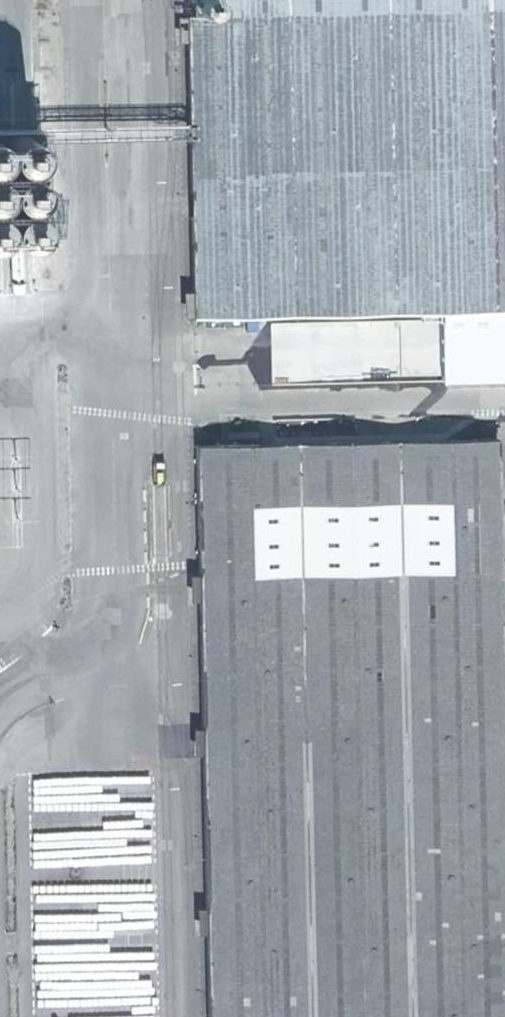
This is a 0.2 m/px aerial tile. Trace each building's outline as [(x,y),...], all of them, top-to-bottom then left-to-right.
[(221,16),(189,16),(193,321),(504,314),(504,0),(221,0),(221,16)] [(0,129),(0,241),(36,240),(34,128),(0,129)] [(210,1016),(504,1016),(504,529),(503,444),(195,452),(210,1016)]
